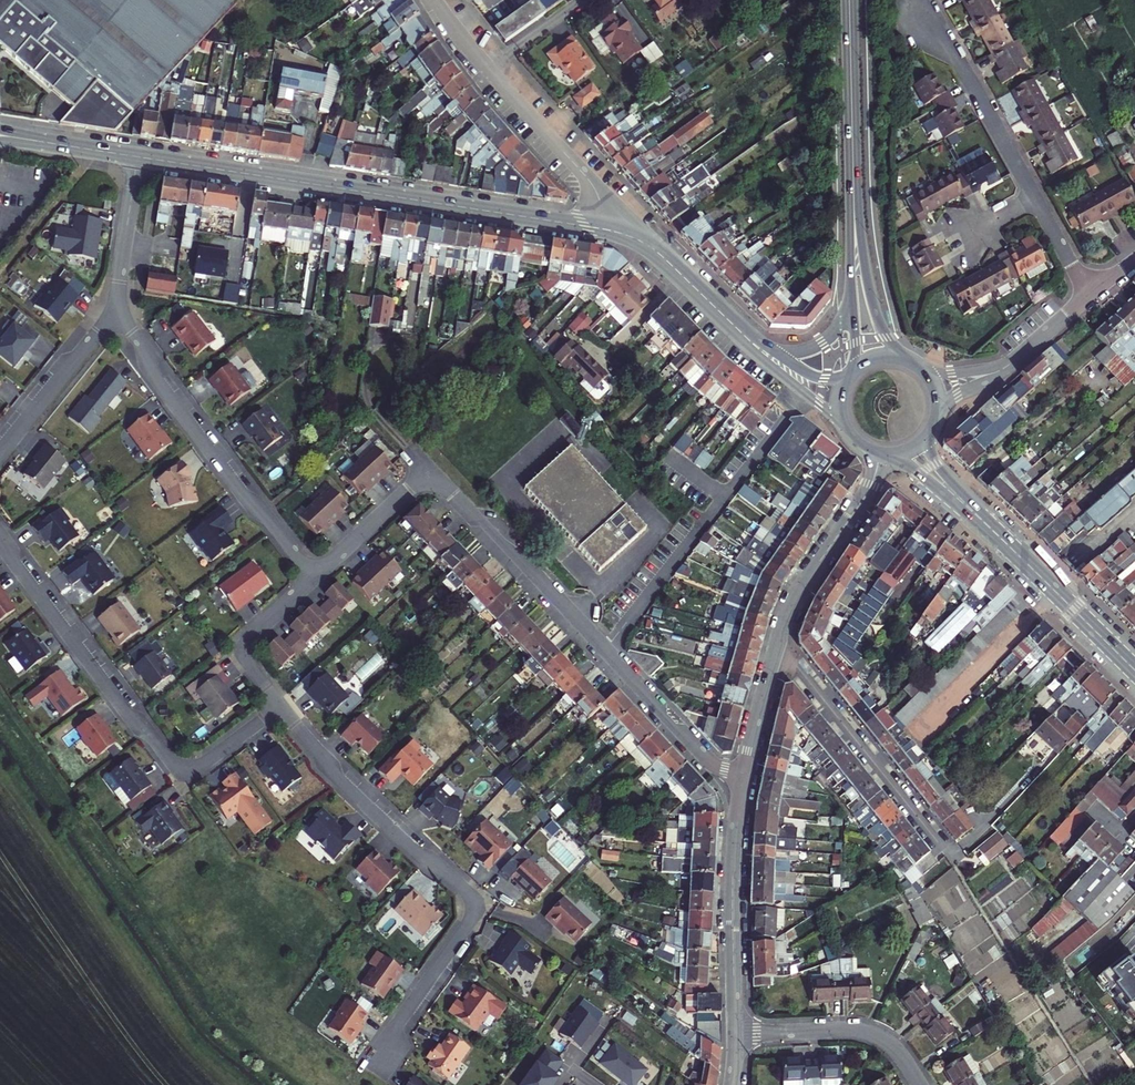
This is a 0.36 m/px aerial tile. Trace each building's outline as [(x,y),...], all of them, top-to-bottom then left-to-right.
[(5,58),(5,56),(3,55),(6,51),(79,113),(103,86),(140,118),(163,95),(177,80),(179,79),(254,0),(0,0),(0,33),(16,14),(19,16),(0,38),(0,60),(5,58)] [(361,8),(372,0),(355,0),(361,8)] [(372,0),(361,8),(370,21),(389,8),(400,0),(372,0)] [(371,44),(397,25),(417,11),(410,0),(400,0),(389,8),(392,13),(379,22),(384,28),(368,39),(371,44)] [(494,32),(504,45),(564,2),(563,0),(532,0),(535,4),(494,32)] [(652,1),(656,7),(650,12),(659,24),(682,7),(684,9),(693,3),(691,0),(653,0),(652,1)] [(959,8),(962,6),(974,0),(954,0),(959,8)] [(984,0),(974,0),(962,6),(973,25),(969,27),(973,34),(996,22),(984,0)] [(397,25),(405,36),(425,22),(417,11),(397,25)] [(19,16),(16,14),(0,33),(0,38),(19,16)] [(618,25),(612,17),(601,25),(606,34),(599,39),(606,50),(607,49),(613,57),(615,56),(622,67),(641,53),(628,34),(630,33),(622,22),(618,25)] [(419,51),(421,54),(438,41),(425,22),(405,36),(379,54),(383,60),(411,40),(414,44),(413,47),(416,50),(419,51)] [(1011,48),(996,22),(973,34),(977,42),(981,40),(991,59),(1011,48)] [(573,39),(553,53),(552,62),(557,70),(561,68),(567,78),(569,76),(576,85),(595,71),(573,39)] [(716,55),(722,51),(715,40),(708,44),(716,55)] [(414,73),(445,51),(438,41),(421,54),(403,67),(405,71),(410,67),(414,73)] [(654,44),(641,53),(650,67),(664,57),(654,44)] [(1017,45),(1011,48),(1020,63),(1026,60),(1017,45)] [(1020,63),(1011,48),(991,59),(988,61),(992,69),(996,67),(1001,76),(996,79),(1002,89),(1026,75),(1020,63)] [(458,70),(445,51),(414,73),(417,77),(420,75),(433,93),(458,70)] [(458,70),(433,93),(406,117),(412,123),(425,112),(428,116),(467,82),(458,70)] [(290,72),(282,113),(297,116),(300,98),(330,104),(327,117),(336,119),(347,87),(334,84),(335,81),(290,72)] [(932,103),(936,110),(952,101),(947,93),(943,95),(933,77),(913,87),(924,107),(932,103)] [(179,79),(177,80),(163,95),(169,97),(184,101),(188,81),(179,79)] [(184,101),(182,113),(176,147),(192,149),(200,105),(202,95),(204,84),(188,81),(184,101)] [(476,95),(467,82),(428,116),(435,124),(455,107),(458,111),(476,95)] [(1023,124),(1046,112),(1031,85),(1012,95),(1022,114),(1019,116),(1023,124)] [(121,138),(140,118),(103,86),(79,113),(65,129),(121,138)] [(599,99),(591,88),(573,101),(581,112),(599,99)] [(667,96),(672,102),(680,96),(676,90),(667,96)] [(693,100),(687,91),(680,96),(686,105),(693,100)] [(443,135),(447,139),(484,106),(476,95),(458,111),(434,132),(432,145),(437,146),(438,138),(443,135)] [(176,147),(182,113),(184,101),(169,97),(167,109),(161,144),(176,147)] [(957,109),(952,101),(936,110),(940,118),(933,122),(943,140),(963,130),(953,111),(957,109)] [(211,107),(200,105),(192,149),(204,151),(211,107)] [(447,139),(452,145),(457,141),(463,147),(495,118),(484,106),(447,139)] [(216,153),(224,109),(211,107),(204,151),(216,153)] [(141,119),(137,140),(161,144),(167,109),(157,108),(154,121),(141,119)] [(227,155),(233,122),(229,121),(230,114),(227,113),(228,109),(224,109),(216,153),(227,155)] [(1052,109),(1046,112),(1023,124),(1027,131),(1031,129),(1041,148),(1061,138),(1066,135),(1052,109)] [(257,126),(256,135),(252,159),(264,161),(268,138),(270,128),(272,113),(264,111),(264,115),(259,114),(257,126)] [(247,117),(241,157),(252,159),(256,135),(257,126),(253,125),(254,116),(252,116),(252,113),(248,112),(247,117)] [(712,125),(704,113),(672,136),(680,148),(712,125)] [(234,114),(233,122),(227,155),(241,157),(247,117),(234,114)] [(610,116),(583,135),(592,145),(618,126),(610,116)] [(403,135),(406,117),(395,127),(403,135)] [(504,128),(495,118),(463,147),(461,160),(472,161),(474,154),(504,128)] [(635,129),(636,128),(629,118),(621,124),(628,134),(635,129)] [(784,140),(802,126),(795,118),(777,132),(784,140)] [(592,145),(600,154),(628,134),(621,124),(618,126),(592,145)] [(353,126),(346,145),(360,150),(362,141),(363,141),(366,130),(353,126)] [(511,136),(504,128),(474,154),(472,161),(475,162),(477,164),(511,136)] [(730,128),(721,134),(724,139),(733,133),(730,128)] [(628,134),(600,154),(609,164),(637,144),(632,138),(638,133),(635,129),(628,134)] [(264,161),(305,167),(310,133),(298,131),(296,142),(268,138),(264,161)] [(511,136),(477,164),(474,167),(475,169),(474,176),(481,177),(482,173),(492,174),(493,167),(519,145),(511,136)] [(1041,148),(1038,150),(1042,158),(1045,156),(1051,165),(1045,168),(1051,178),(1076,164),(1061,138),(1041,148)] [(323,159),(339,164),(346,145),(329,140),(323,159)] [(1116,140),(1108,145),(1134,196),(1134,172),(1116,140)] [(362,141),(360,150),(351,174),(363,176),(368,148),(369,144),(362,141)] [(619,174),(652,151),(646,143),(640,147),(638,143),(637,144),(609,164),(619,174)] [(368,148),(363,176),(374,178),(379,147),(380,146),(369,144),(368,148)] [(346,145),(339,164),(336,172),(351,174),(360,150),(346,145)] [(526,153),(519,145),(493,167),(492,174),(495,175),(497,171),(501,176),(501,175),(526,153)] [(390,147),(380,146),(379,147),(374,178),(385,180),(390,147)] [(390,147),(385,180),(396,181),(399,166),(401,149),(390,147)] [(619,174),(628,185),(666,158),(658,147),(652,151),(619,174)] [(517,175),(534,161),(526,153),(501,175),(501,176),(503,178),(506,176),(508,177),(514,171),(517,175)] [(962,175),(972,194),(979,190),(977,186),(987,181),(989,186),(1000,180),(986,156),(959,171),(962,175)] [(636,193),(661,176),(673,168),(666,158),(628,185),(636,193)] [(791,166),(787,160),(776,167),(780,174),(791,166)] [(512,200),(523,202),(525,183),(542,169),(534,161),(517,175),(512,180),(512,188),(512,200)] [(414,168),(399,166),(396,181),(412,184),(414,168)] [(657,216),(678,202),(683,198),(688,194),(709,180),(699,166),(688,175),(647,205),(657,216)] [(525,183),(523,202),(538,204),(541,189),(551,179),(542,169),(525,183)] [(647,205),(688,175),(684,171),(675,178),(671,173),(663,179),(661,176),(636,193),(647,205)] [(427,186),(440,188),(442,175),(442,174),(429,172),(427,186)] [(952,174),(932,185),(943,205),(962,194),(964,198),(972,194),(962,175),(955,179),(952,174)] [(458,177),(442,175),(440,189),(456,191),(458,177)] [(574,205),(551,179),(541,189),(538,204),(570,209),(574,205)] [(171,209),(189,212),(193,188),(165,184),(156,240),(167,242),(171,216),(172,214),(171,209)] [(500,198),(501,186),(490,184),(488,196),(500,198)] [(924,215),(943,205),(932,185),(912,196),(916,203),(909,207),(918,224),(926,219),(924,215)] [(1096,200),(1109,223),(1116,219),(1114,215),(1134,204),(1123,185),(1096,200)] [(512,200),(512,188),(501,186),(500,198),(512,200)] [(189,212),(183,253),(192,254),(197,222),(211,224),(213,215),(238,219),(242,196),(193,188),(189,212)] [(681,206),(692,198),(688,194),(683,198),(678,202),(681,206)] [(270,200),(256,198),(251,230),(250,238),(258,240),(257,248),(262,249),(262,245),(268,207),(270,200)] [(681,206),(678,202),(657,216),(667,227),(690,210),(697,205),(692,198),(681,206)] [(1109,223),(1096,200),(1070,214),(1080,234),(1099,223),(1101,227),(1109,223)] [(268,207),(262,245),(287,249),(288,242),(293,212),(268,207)] [(319,208),(318,216),(313,246),(313,247),(319,247),(317,260),(323,261),(325,251),(331,210),(319,208)] [(335,276),(345,213),(331,210),(325,251),(333,253),(329,275),(335,276)] [(690,210),(667,227),(694,254),(728,230),(735,225),(731,220),(713,232),(705,232),(690,210)] [(318,216),(293,212),(288,242),(313,246),(318,216)] [(356,250),(361,215),(345,213),(335,276),(334,280),(341,281),(343,272),(346,272),(350,249),(356,250)] [(376,217),(361,215),(356,250),(353,267),(363,268),(366,249),(371,250),(376,217)] [(385,244),(389,220),(376,217),(371,250),(384,251),(385,244)] [(407,223),(389,220),(385,244),(396,246),(394,260),(391,276),(399,278),(400,270),(407,223)] [(58,232),(55,253),(71,255),(70,260),(96,264),(102,225),(77,221),(74,235),(58,232)] [(410,258),(414,259),(420,225),(407,223),(400,270),(408,271),(410,258)] [(418,269),(425,270),(432,227),(420,225),(414,259),(419,260),(418,269)] [(435,260),(441,261),(446,229),(432,227),(425,270),(424,279),(431,281),(435,260)] [(450,253),(456,254),(459,231),(446,229),(441,261),(439,269),(446,270),(450,253)] [(704,264),(742,237),(740,233),(733,238),(728,230),(694,254),(704,264)] [(467,270),(473,233),(459,231),(456,254),(453,272),(460,273),(461,269),(467,270)] [(485,235),(473,233),(467,270),(466,274),(473,275),(474,268),(480,269),(485,235)] [(499,237),(485,235),(480,269),(478,279),(484,280),(485,276),(492,278),(499,237)] [(499,237),(492,278),(497,278),(496,285),(508,287),(509,281),(505,279),(511,240),(499,237)] [(744,239),(742,237),(704,264),(714,274),(744,253),(738,244),(744,239)] [(1042,265),(1045,264),(1031,238),(1021,244),(1023,249),(1014,254),(1013,250),(1004,255),(1017,279),(1026,274),(1029,280),(1046,271),(1042,265)] [(522,265),(522,268),(531,270),(536,243),(511,240),(505,279),(509,281),(508,287),(519,289),(520,282),(514,281),(516,264),(522,265)] [(922,278),(941,267),(926,241),(911,249),(915,257),(911,259),(922,278)] [(543,271),(547,245),(536,243),(531,270),(543,271)] [(385,244),(384,251),(383,258),(394,260),(396,246),(385,244)] [(554,246),(547,245),(543,271),(546,272),(551,273),(554,246)] [(560,289),(560,287),(567,248),(554,246),(551,273),(549,282),(549,286),(546,290),(554,295),(560,289)] [(567,248),(560,287),(560,289),(554,295),(553,296),(566,298),(573,290),(580,250),(567,248)] [(753,260),(756,257),(751,248),(744,253),(714,274),(725,285),(753,260)] [(578,300),(585,292),(592,252),(580,250),(573,290),(566,298),(578,300)] [(200,252),(196,277),(226,282),(230,257),(200,252)] [(592,252),(585,292),(598,294),(601,272),(604,254),(592,252)] [(763,253),(756,257),(753,260),(725,285),(735,295),(769,263),(765,259),(766,257),(763,253)] [(607,275),(614,256),(604,254),(601,272),(598,294),(602,296),(618,281),(612,278),(607,275)] [(980,272),(991,293),(1017,279),(1004,255),(997,259),(999,263),(980,272)] [(624,262),(614,256),(607,275),(612,278),(624,262)] [(631,269),(624,262),(612,278),(618,281),(621,279),(631,269)] [(769,263),(735,295),(745,305),(774,278),(773,276),(777,271),(769,263)] [(520,282),(522,268),(522,265),(516,264),(514,281),(520,282)] [(991,293),(980,272),(961,283),(959,279),(951,284),(960,301),(956,304),(963,317),(976,310),(972,303),(991,293)] [(67,275),(62,282),(70,289),(76,282),(67,275)] [(179,282),(150,278),(148,295),(176,299),(179,283),(179,282)] [(783,286),(774,278),(745,305),(755,315),(775,295),(783,286)] [(616,310),(640,287),(635,282),(629,288),(621,279),(618,281),(602,296),(597,303),(609,316),(616,310)] [(70,289),(69,291),(81,301),(88,292),(76,282),(70,289)] [(817,282),(788,309),(769,329),(801,331),(808,329),(830,300),(829,293),(817,282)] [(45,299),(37,310),(59,328),(81,301),(69,291),(60,284),(46,300),(45,299)] [(960,301),(951,284),(946,286),(956,304),(960,301)] [(647,294),(640,287),(616,310),(631,326),(649,308),(641,300),(647,294)] [(228,288),(225,307),(239,310),(242,291),(228,288)] [(775,295),(755,315),(769,329),(788,309),(775,295)] [(344,306),(368,307),(368,297),(344,296),(344,306)] [(392,319),(394,305),(376,302),(371,331),(390,335),(392,319)] [(502,304),(497,308),(503,314),(507,310),(502,304)] [(1128,304),(1119,312),(1134,329),(1134,312),(1128,304)] [(655,340),(678,318),(666,306),(643,328),(655,340)] [(289,308),(287,318),(302,320),(303,311),(289,308)] [(1110,321),(1134,346),(1134,329),(1119,312),(1110,321)] [(577,337),(588,325),(578,316),(567,328),(577,337)] [(195,317),(174,334),(185,348),(187,346),(191,350),(191,352),(198,361),(217,346),(195,317)] [(660,356),(666,350),(688,328),(678,318),(655,340),(650,345),(660,356)] [(398,320),(392,319),(390,335),(395,335),(398,320)] [(1110,321),(1101,330),(1125,354),(1130,348),(1134,352),(1134,356),(1134,357),(1134,346),(1110,321)] [(17,373),(26,362),(25,361),(36,346),(22,335),(10,325),(4,333),(5,343),(0,350),(0,359),(17,373)] [(22,335),(36,346),(42,340),(28,328),(22,335)] [(688,328),(666,350),(677,362),(699,341),(688,328)] [(1101,330),(1092,338),(1104,351),(1123,370),(1133,380),(1134,381),(1134,380),(1134,372),(1127,364),(1122,364),(1118,360),(1125,354),(1101,330)] [(679,377),(708,350),(699,341),(677,362),(670,368),(679,377)] [(540,343),(535,350),(542,357),(548,351),(540,343)] [(570,347),(555,361),(568,375),(572,370),(586,384),(595,393),(590,398),(596,405),(599,405),(609,395),(609,391),(603,385),(608,381),(579,351),(577,353),(570,347)] [(717,359),(708,350),(679,377),(688,387),(717,359)] [(1092,361),(1111,381),(1123,370),(1104,351),(1092,361)] [(1026,389),(1030,394),(1059,368),(1047,354),(1017,379),(1026,389)] [(699,398),(725,368),(717,359),(688,387),(699,398)] [(699,398),(711,408),(736,376),(725,368),(699,398)] [(211,385),(219,395),(219,396),(221,396),(223,395),(226,399),(226,401),(233,410),(252,395),(257,391),(258,387),(251,378),(247,378),(242,382),(232,369),(211,385)] [(1121,391),(1133,380),(1123,370),(1111,381),(1121,391)] [(128,386),(113,375),(91,403),(88,407),(85,404),(71,422),(91,438),(103,423),(101,421),(110,409),(104,404),(113,394),(119,399),(128,386)] [(736,376),(711,408),(722,417),(747,385),(736,376)] [(586,384),(580,389),(590,398),(595,393),(586,384)] [(756,392),(747,385),(722,417),(731,423),(756,392)] [(1013,401),(1004,391),(989,404),(1003,419),(1030,394),(1026,389),(1013,401)] [(404,392),(393,403),(392,403),(400,411),(411,400),(404,392)] [(756,392),(731,423),(742,432),(766,401),(756,392)] [(104,404),(110,409),(119,399),(113,394),(104,404)] [(965,476),(1019,427),(1014,421),(1036,400),(1030,394),(1003,419),(977,442),(953,464),(965,476)] [(546,398),(539,404),(554,421),(562,415),(546,398)] [(742,432),(752,440),(776,408),(766,401),(742,432)] [(970,434),(977,442),(1003,419),(989,404),(976,415),(984,424),(978,430),(980,432),(977,434),(967,424),(940,448),(941,453),(945,457),(970,434)] [(558,422),(574,439),(582,432),(566,414),(558,422)] [(264,415),(244,429),(254,442),(255,441),(265,456),(284,442),(264,415)] [(151,464),(174,448),(165,435),(163,437),(150,419),(129,435),(151,464)] [(768,463),(792,480),(800,469),(802,465),(808,469),(809,467),(815,472),(812,477),(815,479),(822,484),(840,458),(797,425),(768,463)] [(945,457),(953,464),(977,442),(970,434),(945,457)] [(685,441),(675,454),(685,462),(695,449),(685,441)] [(348,478),(366,497),(374,490),(376,492),(392,477),(389,475),(398,468),(380,449),(348,478)] [(37,466),(26,480),(45,495),(68,467),(47,450),(36,464),(37,466)] [(571,453),(525,495),(601,578),(647,536),(571,453)] [(694,469),(706,478),(715,466),(704,458),(694,469)] [(829,489),(830,490),(835,482),(844,489),(839,496),(847,502),(861,482),(860,473),(840,458),(822,484),(829,489)] [(995,504),(1034,469),(1025,458),(998,482),(985,494),(995,504)] [(159,485),(168,497),(171,512),(199,506),(196,492),(193,493),(192,486),(189,482),(193,479),(184,466),(159,485)] [(805,472),(812,477),(815,472),(809,467),(808,469),(805,472)] [(1038,473),(1034,469),(995,504),(1006,514),(1033,490),(1029,486),(1032,483),(1030,481),(1038,473)] [(1055,552),(1063,544),(1066,548),(1080,535),(1085,540),(1092,533),(1093,535),(1095,535),(1098,534),(1100,532),(1128,507),(1127,504),(1134,497),(1134,471),(1071,528),(1050,547),(1055,552)] [(975,485),(985,494),(998,482),(989,472),(975,485)] [(830,490),(829,489),(822,484),(815,479),(807,490),(815,495),(821,499),(840,512),(847,502),(839,496),(830,490)] [(1015,523),(1041,500),(1051,491),(1044,483),(1045,482),(1043,481),(1033,490),(1006,514),(1015,523)] [(304,519),(321,538),(330,531),(331,533),(348,518),(345,516),(353,509),(336,490),(304,519)] [(815,495),(807,490),(794,510),(826,533),(840,512),(821,499),(815,495)] [(746,492),(738,502),(754,513),(761,503),(746,492)] [(892,529),(896,531),(898,533),(903,526),(916,536),(925,524),(893,499),(887,500),(876,516),(892,529)] [(1025,532),(1034,525),(1043,516),(1050,510),(1041,500),(1015,523),(1025,532)] [(786,521),(819,544),(826,533),(794,510),(782,502),(774,512),(786,521)] [(425,507),(423,509),(434,521),(436,520),(425,507)] [(423,509),(406,524),(417,536),(428,548),(439,560),(439,559),(457,543),(455,540),(453,542),(444,533),(436,524),(438,522),(436,520),(434,521),(423,509)] [(204,531),(194,538),(214,566),(236,550),(229,541),(226,541),(221,535),(234,526),(224,513),(202,529),(204,531)] [(51,542),(61,556),(80,542),(69,527),(71,525),(62,514),(48,524),(46,522),(33,531),(45,547),(51,542)] [(876,516),(870,525),(892,541),(894,538),(898,533),(896,531),(892,529),(876,516)] [(1060,516),(1052,525),(1043,533),(1035,541),(1045,551),(1050,547),(1071,528),(1060,516)] [(819,544),(786,521),(779,531),(812,554),(819,544)] [(438,522),(436,524),(444,533),(453,542),(455,540),(438,522)] [(406,524),(401,529),(412,541),(433,564),(439,560),(428,548),(417,536),(406,524)] [(916,536),(907,549),(901,556),(909,563),(920,548),(924,551),(936,533),(925,524),(916,536)] [(870,525),(863,534),(880,547),(885,550),(886,550),(889,545),(892,541),(870,525)] [(1043,533),(1034,525),(1025,532),(1035,541),(1043,533)] [(786,551),(805,564),(812,554),(779,531),(772,541),(786,551)] [(926,574),(948,542),(936,533),(925,551),(924,551),(925,551),(931,555),(920,571),(925,575),(926,574)] [(863,534),(857,544),(879,560),(881,556),(885,550),(880,547),(863,534)] [(805,564),(786,551),(772,541),(763,535),(756,545),(765,551),(771,556),(798,575),(805,564)] [(708,541),(702,549),(715,557),(720,549),(708,541)] [(941,576),(951,583),(968,559),(950,544),(948,542),(926,574),(932,579),(939,570),(942,573),(941,576)] [(450,571),(468,555),(457,543),(439,559),(450,571)] [(771,556),(765,551),(756,545),(754,544),(747,554),(757,562),(765,567),(772,572),(791,585),(798,575),(771,556)] [(879,560),(857,544),(850,554),(867,566),(872,569),(876,563),(879,560)] [(1075,581),(1085,591),(1118,562),(1124,556),(1114,545),(1084,573),(1075,581)] [(881,575),(885,578),(901,556),(907,549),(902,546),(895,557),(886,550),(885,550),(881,556),(879,560),(876,563),(872,569),(879,574),(881,575)] [(1045,551),(1053,560),(1058,556),(1055,552),(1050,547),(1045,551)] [(920,548),(909,563),(914,566),(915,567),(916,568),(920,571),(931,555),(925,551),(924,551),(920,548)] [(1085,591),(1094,600),(1128,571),(1134,565),(1130,560),(1134,555),(1134,550),(1133,548),(1124,556),(1118,562),(1085,591)] [(872,569),(867,566),(850,554),(842,566),(860,577),(864,571),(876,579),(879,574),(872,569)] [(479,568),(468,555),(450,571),(444,576),(455,589),(461,583),(479,568)] [(84,583),(96,599),(115,585),(103,568),(103,565),(97,556),(83,567),(81,565),(64,577),(74,590),(84,583)] [(854,655),(916,568),(915,567),(914,566),(909,563),(901,556),(885,578),(878,587),(877,589),(874,594),(870,598),(864,608),(856,619),(848,629),(842,638),(839,642),(837,645),(834,649),(852,670),(855,673),(863,662),(854,655)] [(361,579),(353,586),(368,603),(400,573),(385,557),(377,564),(375,562),(359,577),(361,579)] [(960,606),(963,610),(964,610),(989,577),(985,574),(968,559),(951,583),(936,604),(944,610),(952,599),(961,605),(960,606)] [(765,567),(757,562),(748,576),(763,584),(783,596),(791,585),(772,572),(765,567)] [(836,575),(853,586),(860,577),(842,566),(836,575)] [(255,568),(221,593),(238,616),(246,610),(244,608),(254,600),(271,588),(255,568)] [(461,583),(472,595),(489,580),(479,568),(461,583)] [(1071,577),(1075,581),(1084,573),(1080,569),(1071,577)] [(783,596),(763,584),(748,576),(740,571),(733,588),(738,590),(741,592),(750,595),(758,598),(779,607),(783,596)] [(1104,610),(1124,592),(1134,582),(1134,579),(1128,571),(1094,600),(1104,610)] [(684,572),(678,581),(691,586),(694,577),(684,572)] [(847,596),(853,586),(836,575),(829,585),(847,596)] [(885,578),(881,575),(873,586),(877,589),(878,587),(885,578)] [(975,623),(975,624),(1005,594),(1005,593),(989,577),(964,610),(975,623)] [(483,608),(501,592),(489,580),(472,595),(466,600),(478,613),(483,608)] [(847,596),(829,585),(823,595),(839,607),(847,596)] [(750,595),(741,592),(738,590),(733,588),(730,586),(724,599),(731,602),(737,604),(745,607),(753,610),(774,619),(779,607),(758,598),(750,595)] [(870,598),(874,594),(877,589),(873,586),(867,595),(870,598)] [(6,597),(0,589),(0,627),(17,614),(10,606),(8,605),(5,600),(7,599),(6,597)] [(280,643),(268,655),(284,672),(295,661),(297,663),(310,652),(308,650),(331,628),(333,630),(339,625),(345,619),(343,617),(355,606),(339,589),(326,600),(331,605),(320,616),(315,610),(291,633),(296,638),(285,648),(280,643)] [(483,608),(494,620),(511,604),(501,592),(483,608)] [(1130,605),(1134,600),(1134,597),(1130,592),(1127,595),(1124,592),(1104,610),(1114,619),(1130,605)] [(1005,594),(975,624),(963,636),(968,640),(984,624),(989,628),(1014,602),(1005,594)] [(832,618),(839,607),(823,595),(815,607),(832,618)] [(870,598),(867,595),(862,603),(853,596),(851,599),(857,603),(864,608),(870,598)] [(254,600),(244,608),(246,610),(256,603),(254,600)] [(732,618),(770,631),(774,619),(753,610),(745,607),(737,604),(731,602),(726,616),(732,618)] [(905,734),(1025,613),(1014,602),(989,628),(923,694),(894,722),(899,727),(902,730),(905,734)] [(853,617),(856,619),(864,608),(857,603),(853,608),(857,611),(853,617)] [(506,633),(523,618),(511,604),(494,620),(506,633)] [(929,631),(944,610),(936,604),(920,625),(929,631)] [(1124,629),(1134,619),(1134,609),(1130,605),(1114,619),(1124,629)] [(832,618),(815,607),(812,613),(809,620),(829,631),(836,635),(843,625),(832,618)] [(111,635),(122,650),(141,636),(120,608),(99,623),(109,637),(111,635)] [(958,621),(927,653),(936,661),(975,623),(964,610),(957,620),(958,621)] [(955,618),(957,620),(964,610),(963,610),(955,618)] [(723,630),(766,642),(770,631),(732,618),(726,616),(722,630),(723,630)] [(844,626),(848,629),(856,619),(853,617),(851,620),(849,618),(844,626)] [(506,633),(518,646),(535,631),(523,618),(506,633)] [(957,620),(955,618),(924,649),(927,653),(958,621),(957,620)] [(1124,629),(1134,639),(1134,638),(1134,619),(1124,629)] [(506,633),(494,620),(487,626),(499,639),(506,633)] [(806,629),(826,639),(829,631),(809,620),(806,629)] [(806,629),(799,645),(802,653),(814,668),(824,659),(831,654),(834,649),(837,645),(834,644),(826,639),(806,629)] [(1051,638),(1041,629),(1011,661),(1015,665),(1004,677),(1003,677),(1007,681),(1026,662),(1051,638)] [(719,643),(763,654),(766,642),(723,630),(719,643)] [(528,658),(545,642),(535,631),(518,646),(528,658)] [(39,650),(25,632),(17,638),(19,641),(9,649),(17,659),(16,659),(28,676),(52,658),(44,646),(39,650)] [(1017,682),(1021,686),(1060,647),(1051,638),(1026,662),(1031,667),(1017,682)] [(726,657),(759,666),(763,654),(719,643),(712,640),(710,647),(727,652),(726,657)] [(556,655),(545,642),(528,658),(520,665),(531,677),(556,655)] [(148,643),(130,657),(132,660),(150,647),(148,643)] [(143,679),(154,694),(173,680),(158,660),(165,656),(158,646),(153,650),(150,647),(132,660),(138,669),(135,672),(142,680),(143,679)] [(1054,672),(1069,656),(1060,647),(1021,686),(1030,695),(1054,672)] [(759,666),(726,657),(715,654),(712,667),(756,678),(759,666)] [(556,655),(531,677),(543,690),(551,683),(568,668),(556,655)] [(1093,679),(1069,656),(1054,672),(1068,685),(1052,700),(1062,710),(1093,679)] [(652,684),(663,674),(656,666),(629,659),(652,684)] [(824,659),(814,668),(827,685),(838,676),(824,659)] [(1015,665),(1011,661),(1000,672),(1004,677),(1015,665)] [(714,680),(752,690),(756,678),(712,667),(710,666),(707,679),(714,680)] [(551,683),(562,695),(579,680),(568,668),(551,683)] [(838,676),(827,685),(840,701),(850,692),(853,690),(855,688),(859,685),(846,669),(838,676)] [(204,703),(198,696),(217,682),(225,692),(227,690),(232,687),(219,670),(188,693),(198,708),(204,703)] [(27,702),(34,712),(49,701),(63,721),(87,703),(79,693),(75,695),(67,685),(68,684),(61,675),(41,690),(41,691),(27,702)] [(326,708),(326,710),(334,718),(351,701),(328,677),(309,696),(319,706),(320,706),(322,704),(326,708)] [(1086,729),(1113,699),(1093,679),(1062,710),(1061,711),(1072,722),(1074,720),(1084,731),(1086,729)] [(573,708),(590,693),(579,680),(562,695),(573,708)] [(726,696),(749,702),(752,690),(714,680),(711,692),(726,696)] [(225,692),(217,682),(198,696),(204,703),(217,722),(221,722),(240,708),(232,697),(229,699),(225,695),(226,694),(225,692)] [(850,692),(840,701),(853,717),(863,709),(862,708),(871,700),(868,696),(864,699),(855,688),(853,690),(850,692)] [(793,715),(800,723),(812,713),(793,689),(786,690),(779,715),(788,724),(793,720),(791,717),(793,715)] [(601,705),(590,693),(573,708),(584,720),(598,707),(601,705)] [(614,724),(629,709),(614,693),(601,705),(598,707),(614,724)] [(719,708),(718,711),(744,718),(749,702),(726,696),(722,709),(719,708)] [(487,699),(471,715),(480,725),(497,710),(487,699)] [(1086,729),(1095,737),(1121,707),(1113,699),(1086,729)] [(1121,707),(1095,737),(1100,742),(1094,749),(1098,752),(1130,716),(1121,707)] [(614,724),(625,736),(641,721),(629,709),(614,724)] [(863,709),(853,717),(865,733),(876,724),(863,709)] [(710,726),(739,735),(744,718),(718,711),(714,710),(710,726)] [(804,734),(819,721),(812,713),(800,723),(797,725),(793,729),(793,742),(804,734)] [(779,715),(773,742),(793,747),(793,742),(793,729),(788,724),(779,715)] [(1131,750),(1134,746),(1134,721),(1130,716),(1098,752),(1093,758),(1098,761),(1107,751),(1113,757),(1125,744),(1131,750)] [(876,724),(865,733),(878,749),(889,741),(898,733),(902,730),(899,727),(894,722),(893,721),(890,723),(885,717),(876,724)] [(98,719),(88,726),(111,753),(117,748),(110,739),(105,731),(107,730),(98,719)] [(363,720),(344,741),(355,751),(358,748),(371,760),(388,743),(363,720)] [(1074,720),(1072,722),(1063,732),(1051,721),(1035,737),(1059,760),(1084,731),(1074,720)] [(641,721),(625,736),(636,748),(652,733),(641,721)] [(804,734),(811,742),(826,730),(819,721),(804,734)] [(88,726),(78,734),(84,742),(84,745),(87,750),(90,751),(99,762),(111,753),(88,726)] [(731,762),(739,735),(710,726),(706,741),(723,761),(731,762)] [(817,750),(833,738),(826,730),(811,742),(798,753),(804,761),(817,750)] [(668,750),(652,733),(636,748),(652,764),(668,750)] [(817,750),(824,759),(840,747),(833,738),(817,750)] [(902,757),(889,741),(878,749),(892,766),(902,757)] [(793,747),(773,742),(770,753),(790,759),(798,761),(806,763),(804,761),(798,753),(793,747)] [(400,757),(381,778),(394,789),(404,779),(409,783),(408,784),(416,792),(435,771),(420,757),(423,754),(415,746),(403,759),(400,757)] [(831,767),(846,755),(840,747),(824,759),(831,767)] [(665,783),(669,779),(683,766),(668,750),(652,764),(650,766),(665,783)] [(273,783),(284,798),(291,793),(293,795),(295,796),(300,792),(301,789),(299,787),(303,783),(295,773),(294,773),(289,766),(291,764),(281,751),(261,766),(265,772),(262,774),(269,782),(273,783)] [(767,765),(787,770),(790,759),(770,753),(767,765)] [(831,767),(838,776),(854,765),(846,755),(831,767)] [(902,757),(892,766),(904,782),(915,773),(902,757)] [(812,761),(807,765),(811,769),(816,765),(812,761)] [(134,762),(124,769),(146,795),(152,791),(139,774),(142,773),(134,762)] [(767,765),(765,776),(785,781),(799,785),(802,774),(787,770),(767,765)] [(820,770),(816,765),(811,769),(816,775),(820,770)] [(845,785),(860,773),(854,765),(838,776),(845,785)] [(691,805),(706,791),(683,766),(669,779),(691,805)] [(124,769),(112,778),(132,806),(146,795),(124,769)] [(852,793),(867,781),(860,773),(845,785),(852,793)] [(915,773),(904,782),(917,798),(928,790),(915,773)] [(762,787),(783,792),(794,795),(797,795),(799,785),(785,781),(765,776),(762,787)] [(1116,797),(1124,803),(1134,791),(1134,776),(1116,797)] [(827,778),(822,782),(825,786),(830,783),(827,778)] [(222,793),(211,801),(229,825),(239,817),(257,840),(273,828),(237,779),(224,788),(228,793),(224,797),(222,793)] [(859,802),(874,790),(867,781),(852,793),(859,802)] [(822,782),(817,786),(825,795),(829,791),(825,786),(822,782)] [(834,787),(830,783),(825,786),(829,791),(834,787)] [(1098,788),(1119,809),(1124,803),(1116,797),(1102,784),(1098,788)] [(794,795),(783,792),(762,787),(759,798),(780,803),(795,806),(796,801),(797,795),(794,795)] [(928,790),(917,798),(930,815),(941,806),(954,795),(957,792),(952,787),(936,801),(928,790)] [(1112,817),(1119,809),(1098,788),(1090,797),(1096,803),(1112,817)] [(881,799),(874,790),(859,802),(866,811),(881,799)] [(695,813),(694,822),(718,823),(719,811),(715,800),(706,791),(691,805),(689,807),(695,813)] [(441,794),(421,815),(432,826),(435,823),(438,826),(445,828),(444,831),(455,835),(458,831),(466,809),(452,804),(441,794)] [(1119,809),(1112,817),(1119,823),(1123,819),(1125,821),(1134,810),(1134,800),(1131,796),(1124,803),(1119,809)] [(1082,820),(1096,803),(1090,797),(1075,814),(1082,820)] [(759,798),(757,810),(777,816),(777,822),(783,824),(786,824),(788,813),(793,814),(793,812),(795,806),(780,803),(759,798)] [(873,819),(888,807),(881,799),(866,811),(854,821),(860,829),(865,825),(873,819)] [(166,806),(160,811),(183,839),(186,836),(177,823),(175,824),(172,820),(173,819),(175,817),(166,806)] [(793,812),(793,814),(818,818),(819,811),(795,806),(793,812)] [(954,823),(941,806),(930,815),(943,831),(954,823)] [(873,819),(880,828),(896,816),(888,807),(873,819)] [(756,818),(777,822),(777,816),(757,810),(756,818)] [(175,844),(183,839),(160,811),(138,828),(144,837),(148,837),(152,834),(163,850),(174,842),(175,844)] [(338,827),(324,814),(309,829),(312,832),(308,838),(318,848),(319,847),(327,854),(327,858),(336,866),(348,853),(350,854),(362,841),(349,828),(343,835),(336,828),(338,827)] [(1075,814),(1069,821),(1080,830),(1086,823),(1082,820),(1075,814)] [(896,816),(880,828),(868,838),(871,842),(875,846),(887,836),(902,824),(896,816)] [(783,824),(777,822),(756,818),(755,823),(755,830),(776,832),(782,833),(783,824)] [(956,847),(973,834),(960,818),(954,823),(943,831),(956,847)] [(669,834),(679,834),(717,837),(718,823),(694,822),(693,822),(680,821),(680,830),(678,830),(678,827),(668,826),(667,834),(669,834)] [(1080,830),(1069,821),(1064,827),(1074,837),(1080,830)] [(894,845),(909,833),(902,824),(887,836),(894,845)] [(860,829),(865,834),(869,830),(865,825),(860,829)] [(488,826),(467,848),(478,859),(479,858),(484,862),(480,866),(491,877),(515,851),(488,826)] [(841,828),(832,826),(830,833),(841,835),(841,828)] [(1064,827),(1057,834),(1067,844),(1074,837),(1064,827)] [(782,833),(776,832),(755,830),(754,842),(776,844),(788,845),(789,845),(795,846),(796,846),(797,835),(782,833)] [(1093,830),(1065,860),(1073,868),(1086,856),(1103,839),(1093,830)] [(894,845),(901,854),(916,841),(909,833),(894,845)] [(668,848),(692,850),(716,852),(717,837),(679,834),(669,834),(668,848)] [(865,834),(859,843),(867,845),(871,842),(868,838),(865,834)] [(1061,850),(1067,844),(1057,834),(1051,841),(1061,850)] [(979,854),(988,866),(1008,851),(998,838),(979,854)] [(1103,839),(1086,856),(1089,858),(1084,863),(1087,867),(1080,875),(1084,878),(1096,865),(1112,848),(1103,839)] [(916,841),(901,854),(902,856),(891,866),(896,872),(923,851),(916,841)] [(753,854),(775,856),(787,856),(789,856),(794,857),(795,846),(789,845),(788,845),(776,844),(754,842),(753,854)] [(662,863),(677,865),(715,867),(716,852),(692,850),(668,848),(668,855),(663,855),(662,863)] [(1108,872),(1122,857),(1112,848),(1096,865),(1117,885),(1122,880),(1117,874),(1112,873),(1111,875),(1108,872)] [(601,851),(600,860),(617,863),(618,854),(601,851)] [(896,872),(903,881),(915,871),(923,881),(938,869),(923,851),(896,872)] [(787,856),(775,856),(753,854),(752,866),(774,867),(787,867),(787,856)] [(393,868),(390,871),(385,866),(386,865),(377,856),(359,875),(370,886),(368,888),(381,901),(403,877),(393,868)] [(787,856),(787,867),(788,867),(794,868),(795,857),(794,857),(789,856),(787,856)] [(1013,872),(1023,865),(1015,856),(1006,864),(1013,872)] [(1089,858),(1086,856),(1073,868),(1075,869),(1080,875),(1087,867),(1084,863),(1089,858)] [(1127,862),(1117,874),(1122,880),(1134,866),(1132,864),(1130,866),(1127,862)] [(690,882),(691,882),(714,883),(715,867),(677,865),(662,863),(661,880),(681,881),(682,873),(690,873),(690,882)] [(1032,934),(1039,944),(1051,931),(1053,933),(1071,913),(1086,926),(1050,958),(1052,960),(1058,968),(1059,969),(1110,927),(1133,901),(1117,885),(1096,865),(1084,878),(1032,934)] [(1134,866),(1122,880),(1117,885),(1133,901),(1134,899),(1134,865),(1134,866)] [(530,866),(514,883),(520,890),(528,896),(538,906),(554,889),(546,882),(547,880),(537,871),(536,872),(530,866)] [(774,867),(752,866),(752,877),(774,878),(786,878),(787,878),(788,867),(787,867),(774,867)] [(906,885),(910,891),(915,887),(923,881),(915,871),(903,881),(906,885)] [(751,888),(773,889),(785,890),(786,878),(774,878),(752,877),(751,888)] [(787,878),(786,878),(785,890),(794,890),(795,879),(787,878)] [(690,901),(712,903),(714,883),(691,882),(690,901)] [(922,895),(915,887),(910,891),(911,892),(914,895),(916,899),(922,895)] [(751,888),(751,900),(785,901),(785,890),(773,889),(751,888)] [(520,890),(518,891),(526,899),(528,896),(520,890)] [(912,916),(924,912),(914,895),(903,902),(912,916)] [(415,896),(406,906),(432,935),(445,921),(435,912),(432,915),(426,909),(427,907),(415,896)] [(772,907),(786,908),(786,901),(785,901),(751,900),(750,911),(771,912),(772,907)] [(711,922),(712,903),(690,901),(689,921),(711,922)] [(566,904),(548,924),(562,937),(564,935),(579,949),(587,941),(586,939),(594,931),(566,904)] [(406,906),(397,915),(405,923),(405,924),(413,932),(414,931),(425,942),(432,935),(406,906)] [(924,912),(912,916),(914,920),(912,921),(919,934),(932,926),(924,912)] [(774,948),(775,915),(753,915),(751,950),(774,949),(774,948)] [(775,915),(775,930),(783,931),(783,915),(775,915)] [(689,921),(688,940),(710,941),(711,922),(689,921)] [(497,957),(490,966),(512,982),(520,970),(534,980),(543,968),(528,958),(532,953),(513,939),(503,953),(504,954),(501,959),(497,957)] [(710,941),(688,940),(687,959),(709,961),(710,941)] [(751,950),(752,962),(774,961),(774,956),(784,955),(783,940),(775,947),(774,948),(774,949),(751,950)] [(709,961),(687,959),(669,952),(663,966),(679,974),(681,975),(686,975),(708,976),(709,961)] [(376,973),(363,990),(385,1005),(405,976),(380,958),(371,970),(376,973)] [(1058,968),(1052,960),(1046,965),(1052,973),(1058,968)] [(752,974),(774,973),(785,973),(785,965),(774,966),(774,961),(752,962),(752,974)] [(1134,1028),(1134,967),(1132,963),(1126,968),(1123,964),(1100,982),(1111,996),(1114,994),(1127,1012),(1124,1014),(1134,1028)] [(849,1006),(871,1005),(869,985),(860,985),(860,977),(852,978),(851,964),(843,964),(839,965),(841,1003),(849,1003),(849,1006)] [(839,965),(822,971),(822,980),(812,981),(813,1008),(832,1007),(832,1004),(841,1003),(839,965)] [(752,974),(753,985),(768,984),(774,984),(786,982),(785,976),(774,977),(774,973),(752,974)] [(688,1001),(706,1001),(708,976),(686,975),(684,999),(688,1001)] [(869,977),(860,977),(860,985),(869,985),(869,977)] [(1100,982),(1096,985),(1107,999),(1111,996),(1100,982)] [(768,993),(768,984),(753,985),(753,993),(768,993)] [(458,1007),(450,1018),(457,1023),(477,1038),(484,1028),(485,1028),(491,1020),(500,1026),(509,1014),(489,1000),(489,1001),(476,992),(466,1005),(468,1007),(465,1012),(458,1007)] [(912,1024),(916,1021),(920,1027),(940,1012),(935,1006),(930,1010),(917,994),(900,1008),(912,1024)] [(676,1019),(688,1001),(684,999),(678,995),(667,1013),(676,1019)] [(706,1001),(688,1001),(688,1018),(720,1020),(720,1001),(706,1001)] [(1120,1002),(1116,1005),(1124,1015),(1124,1014),(1127,1012),(1120,1002)] [(349,1006),(341,1017),(360,1039),(362,1037),(360,1035),(363,1030),(370,1021),(349,1006)] [(946,1019),(940,1012),(920,1027),(926,1035),(923,1037),(935,1053),(953,1039),(940,1023),(946,1019)] [(1121,1017),(1132,1031),(1134,1028),(1124,1014),(1124,1015),(1121,1017)] [(591,1041),(599,1031),(577,1016),(560,1041),(580,1055),(588,1044),(586,1043),(589,1039),(591,1041)] [(340,1023),(332,1034),(353,1050),(360,1039),(341,1017),(339,1020),(340,1023)] [(916,1021),(912,1024),(907,1028),(912,1034),(920,1027),(916,1021)] [(970,1035),(974,1043),(995,1030),(990,1023),(970,1035)] [(698,1027),(698,1037),(720,1049),(720,1027),(698,1027)] [(683,1043),(718,1070),(719,1059),(720,1049),(698,1037),(682,1028),(678,1034),(686,1040),(683,1043)] [(703,1070),(717,1082),(718,1070),(683,1043),(672,1034),(666,1041),(703,1070)] [(433,1067),(430,1072),(447,1083),(455,1073),(457,1074),(472,1055),(452,1040),(443,1053),(439,1059),(436,1056),(434,1055),(428,1064),(433,1067)] [(599,1070),(618,1084),(640,1084),(647,1077),(615,1051),(599,1070)] [(527,1084),(556,1084),(552,1082),(562,1068),(547,1057),(527,1084)] [(810,1063),(812,1084),(840,1084),(839,1058),(817,1059),(817,1063),(810,1063)] [(810,1063),(801,1063),(801,1060),(781,1061),(782,1083),(803,1082),(803,1084),(812,1084),(810,1063)] [(976,1078),(976,1075),(968,1061),(961,1065),(960,1064),(941,1076),(947,1084),(981,1084),(976,1078)] [(676,1078),(685,1084),(717,1084),(717,1082),(703,1070),(701,1082),(692,1080),(680,1072),(676,1078)] [(447,1083),(449,1084),(450,1084),(457,1074),(455,1073),(447,1083)]
